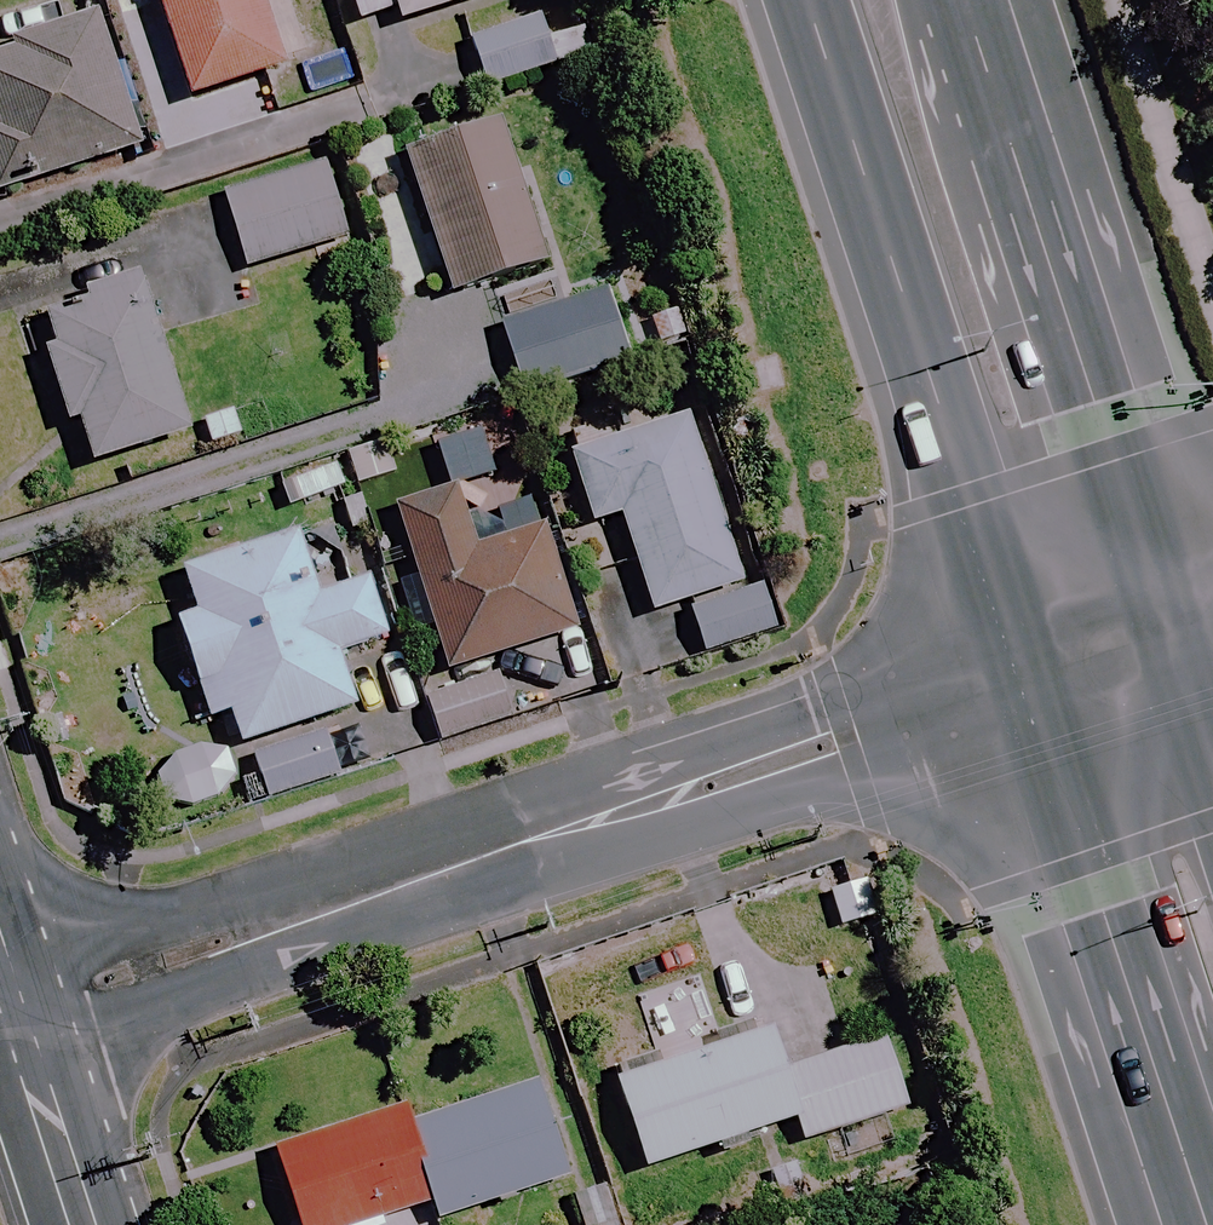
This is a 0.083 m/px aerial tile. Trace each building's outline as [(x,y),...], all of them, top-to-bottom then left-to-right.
[(362,38),(480,0),(350,0),(362,38)] [(543,42),(536,19),(466,40),(482,93),(591,60),(582,30),(543,42)] [(100,23),(0,53),(0,195),(139,154),(100,23)] [(550,264),(501,128),(403,163),(452,299),(550,264)] [(345,241),(323,168),(222,197),(243,271),(345,241)] [(190,435),(142,282),(77,302),(88,336),(45,349),(82,469),(190,435)] [(635,363),(615,291),(499,325),(519,396),(635,363)] [(742,584),(686,416),(567,456),(591,527),(619,518),(652,614),(742,584)] [(446,673),(574,634),(524,469),(395,509),(446,673)] [(311,597),(293,538),(183,573),(197,617),(177,623),(207,721),(229,715),(239,746),(353,711),(335,654),(386,639),(367,579),(311,597)] [(761,588),(687,610),(701,655),(774,633),(761,588)] [(512,720),(498,677),(424,700),(438,744),(512,720)] [(341,777),(328,736),(251,761),(264,802),(341,777)] [(786,1070),(773,1029),(614,1081),(643,1172),(793,1123),(800,1144),(907,1110),(883,1038),(786,1070)] [(537,1088),(412,1125),(407,1109),(273,1149),(296,1224),(377,1224),(431,1209),(435,1222),(566,1183),(537,1088)]
